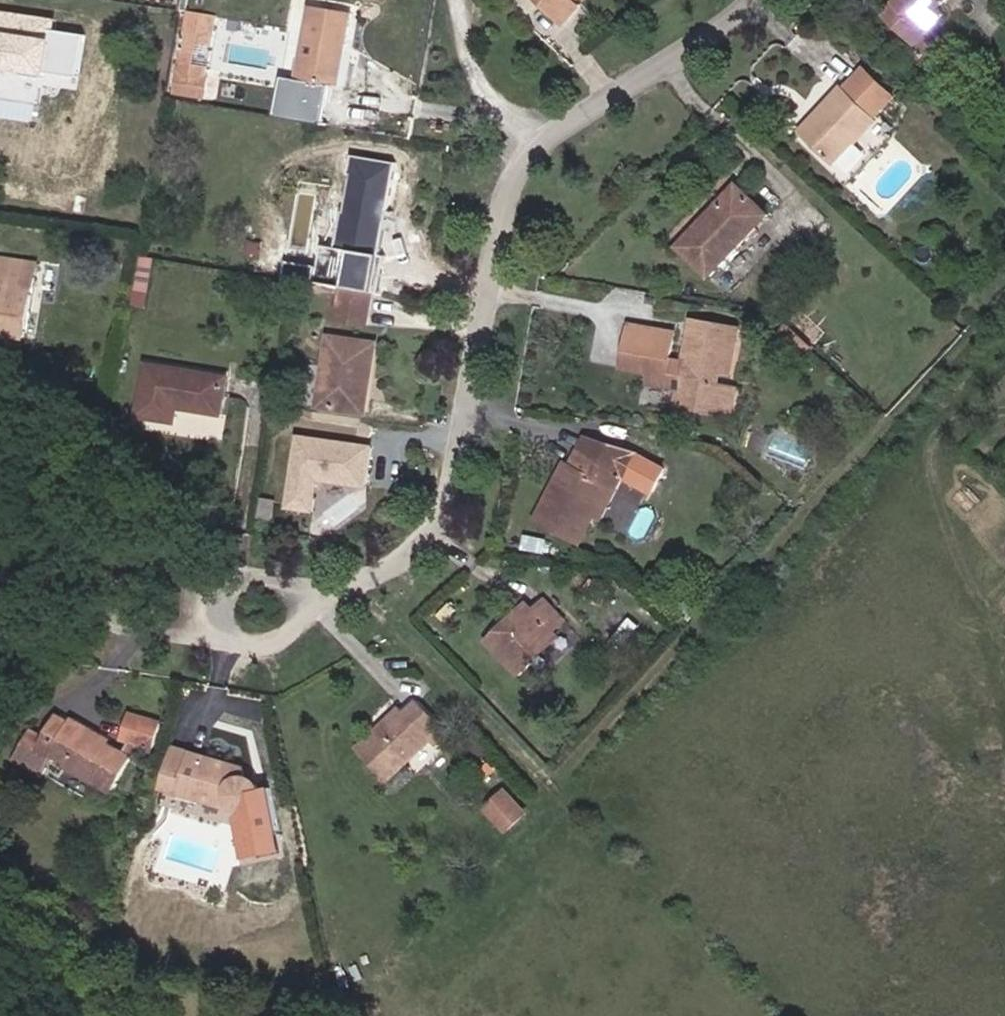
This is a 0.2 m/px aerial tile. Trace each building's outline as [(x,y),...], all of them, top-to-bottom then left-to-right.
[(565,27),(584,6),(579,1),(577,0),(536,0),(565,27)] [(947,0),(901,0),(885,17),(887,19),(915,44),(917,46),(946,15),(939,9),(947,0)] [(335,86),(341,50),(345,50),(351,13),(309,6),(298,79),(301,80),(298,100),(332,105),(335,86)] [(915,44),(887,19),(879,27),(907,52),(915,44)] [(36,41),(6,36),(0,35),(0,107),(4,108),(6,99),(25,103),(36,41)] [(214,62),(216,43),(202,42),(200,61),(214,62)] [(344,87),(350,51),(345,50),(341,50),(335,86),(344,87)] [(209,75),(210,69),(182,64),(181,70),(209,75)] [(876,119),(897,96),(865,68),(844,89),(842,87),(800,132),(837,166),(879,121),(876,119)] [(206,98),(209,75),(181,70),(177,94),(206,98)] [(23,111),(25,103),(6,99),(4,108),(23,111)] [(380,273),(394,182),(351,174),(345,212),(342,211),(337,246),(334,246),(331,265),(380,273)] [(718,216),(743,189),(739,185),(713,212),(718,216)] [(711,278),(770,215),(743,189),(718,216),(713,212),(679,247),(711,278)] [(151,309),(158,259),(144,257),(136,306),(151,309)] [(38,265),(0,259),(0,335),(27,339),(38,265)] [(369,326),(374,293),(343,288),(338,321),(369,326)] [(740,329),(693,321),(686,364),(670,361),(675,334),(630,326),(627,343),(655,348),(651,374),(649,384),(681,389),(678,407),(724,414),(729,385),(719,383),(721,375),(731,377),(740,329)] [(801,359),(812,348),(787,325),(776,337),(801,359)] [(365,413),(374,344),(330,337),(320,407),(365,413)] [(651,374),(655,348),(627,343),(623,369),(651,374)] [(223,415),(229,378),(148,365),(140,417),(177,423),(179,408),(181,398),(196,400),(194,411),(223,415)] [(733,416),(738,387),(729,385),(724,414),(733,416)] [(194,411),(196,400),(181,398),(179,408),(194,411)] [(374,487),(378,440),(297,433),(290,509),(320,511),(323,482),(374,487)] [(625,478),(637,454),(593,440),(585,455),(579,452),(572,466),(566,463),(536,521),(577,542),(591,514),(606,486),(612,489),(619,475),(625,478)] [(603,520),(625,478),(619,475),(612,489),(606,486),(591,514),(603,520)] [(276,521),(279,501),(265,499),(262,519),(276,521)] [(678,608),(686,597),(675,588),(666,598),(678,608)] [(555,631),(566,622),(545,600),(534,609),(527,602),(486,642),(519,677),(530,667),(525,661),(555,631)] [(530,667),(561,637),(555,631),(525,661),(530,667)] [(451,733),(420,701),(407,713),(402,708),(358,750),(389,782),(431,741),(437,747),(451,733)] [(153,749),(161,723),(132,715),(124,740),(153,749)] [(111,792),(131,757),(108,744),(96,738),(98,734),(73,720),(71,724),(58,716),(46,738),(38,751),(52,759),(55,755),(69,763),(67,767),(111,792)] [(52,759),(38,751),(46,738),(32,731),(16,760),(43,775),(52,759)] [(108,744),(109,741),(98,734),(96,738),(108,744)] [(282,835),(272,788),(262,790),(261,788),(258,783),(252,779),(247,777),(242,778),(245,768),(175,747),(164,789),(227,808),(232,804),(234,807),(238,810),(243,812),(240,818),(246,842),(282,835)] [(512,832),(534,810),(509,785),(487,808),(512,832)] [(94,942),(99,927),(85,922),(80,937),(94,942)]
